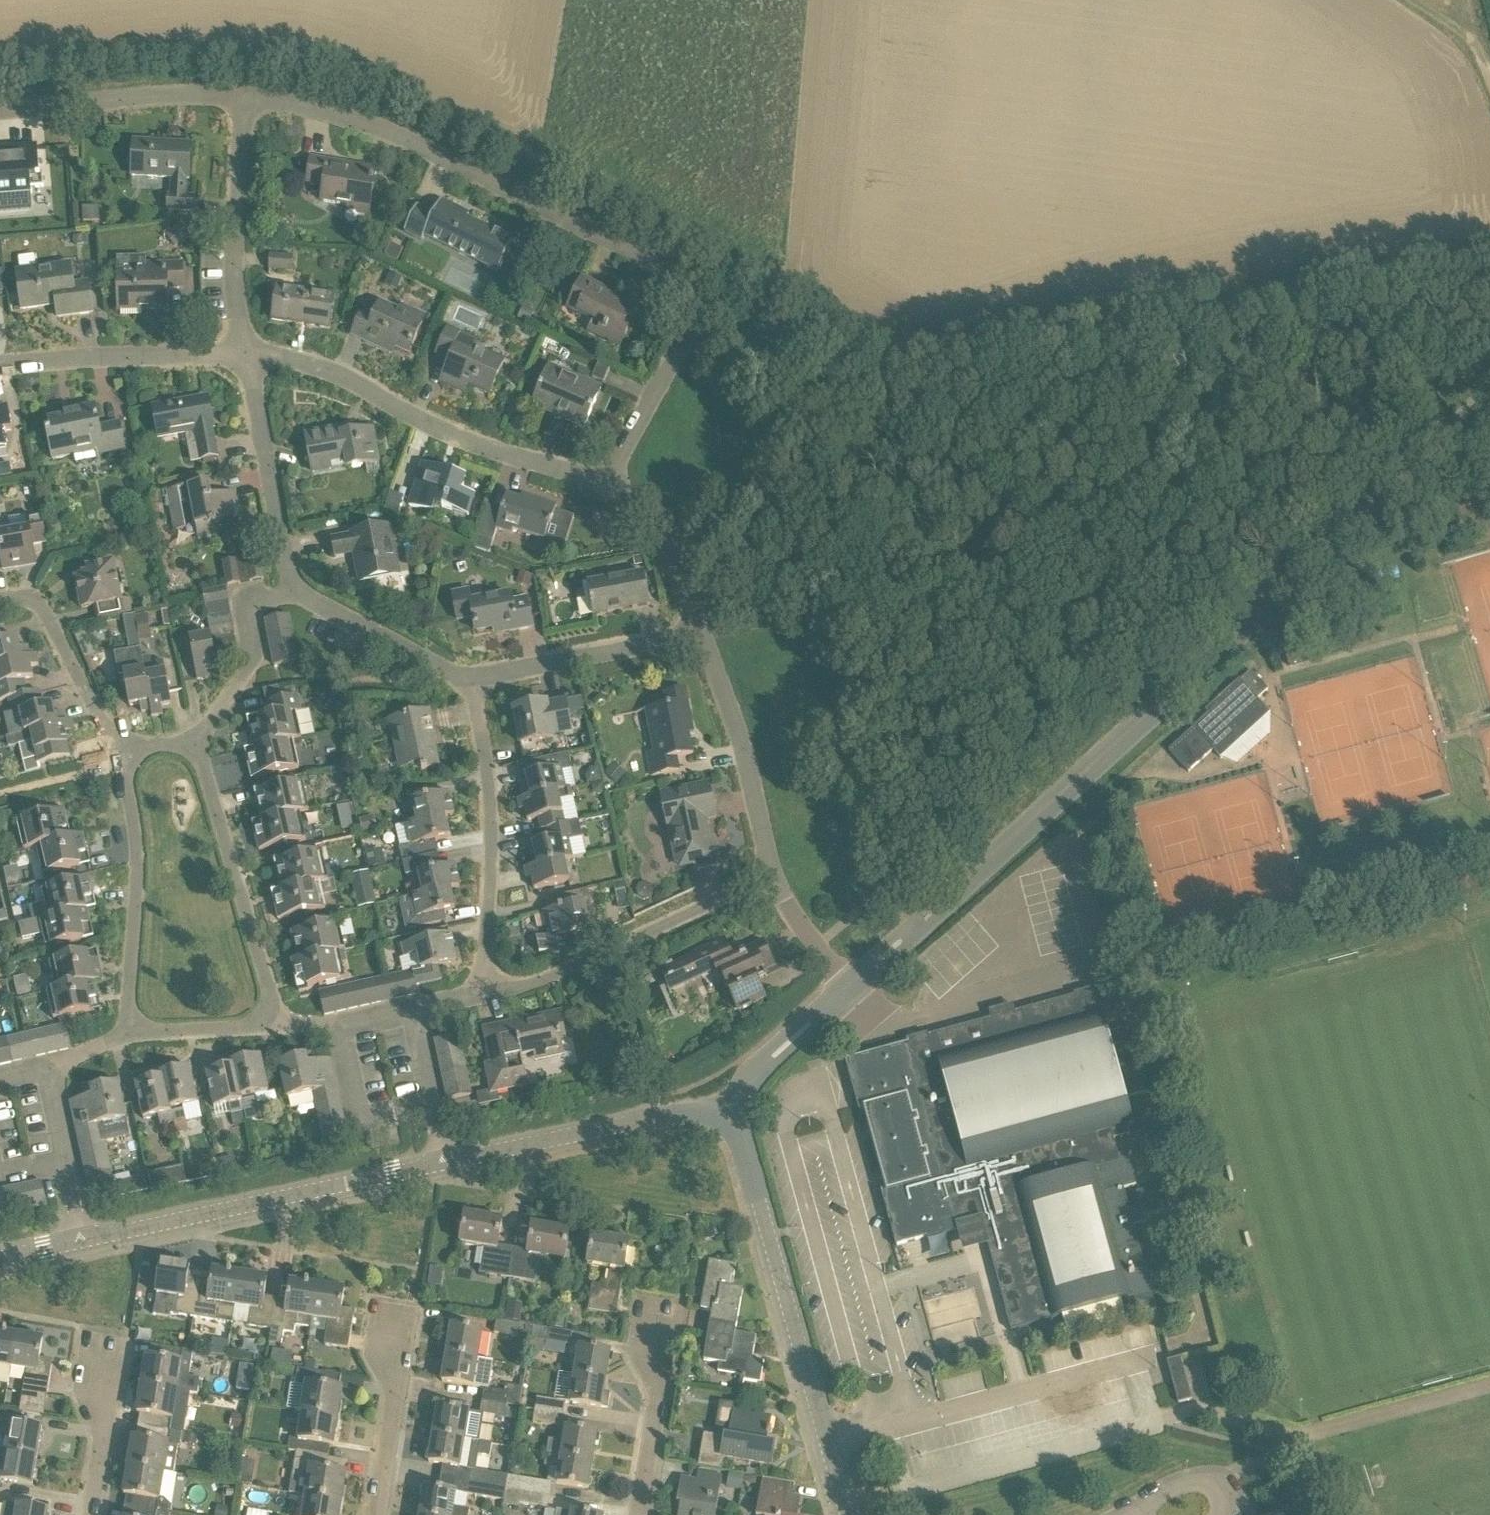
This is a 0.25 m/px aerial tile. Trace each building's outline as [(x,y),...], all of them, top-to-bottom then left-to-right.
[(191,151),(169,150),(169,143),(135,141),(133,175),(172,177),(171,195),(169,194),(168,211),(193,213),(194,197),(186,197),(187,178),(189,178),(191,151)] [(41,174),(39,149),(12,151),(12,155),(0,156),(0,196),(33,194),(31,175),(41,174)] [(375,175),(345,170),(346,164),(312,158),(308,182),(325,185),(323,201),(347,204),(347,213),(369,216),(375,175)] [(514,242),(468,218),(470,214),(441,200),(435,214),(418,205),(405,230),(423,239),(425,235),(499,272),(514,242)] [(194,234),(182,221),(166,235),(177,247),(182,242),(183,244),(194,234)] [(87,235),(74,236),(75,245),(88,244),(87,235)] [(386,255),(398,261),(404,249),(392,243),(386,255)] [(294,256),(291,256),(271,255),(270,269),(293,271),(294,256)] [(183,263),(146,264),(146,273),(119,273),(120,309),(168,308),(168,288),(184,287),(183,263)] [(88,283),(73,285),(71,265),(18,272),(23,309),(57,305),(59,317),(93,313),(88,283)] [(404,277),(392,272),(387,282),(399,288),(404,277)] [(634,308),(602,293),(597,304),(587,299),(594,284),(583,278),(568,307),(602,323),(598,331),(590,328),(588,332),(600,338),(619,347),(614,357),(615,358),(630,326),(626,324),(634,308)] [(335,294),(278,286),(272,319),(331,329),(335,294)] [(409,353),(426,314),(401,303),(399,308),(381,301),(375,316),(364,312),(353,335),(380,347),(383,341),(409,353)] [(525,306),(519,319),(530,324),(536,312),(525,306)] [(504,362),(474,349),(479,339),(449,327),(438,354),(451,360),(442,383),(458,390),(462,382),(490,395),(504,362)] [(599,363),(593,377),(605,382),(611,368),(599,363)] [(602,388),(579,378),(576,384),(548,371),(534,403),(567,417),(566,419),(585,427),(602,388)] [(209,402),(197,404),(196,400),(155,407),(161,437),(186,432),(192,461),(218,456),(213,428),(213,427),(209,402)] [(120,422),(100,426),(96,404),(74,409),(75,414),(48,419),(50,432),(47,433),(52,458),(75,453),(77,462),(97,458),(97,455),(126,449),(120,422)] [(13,431),(8,405),(0,407),(0,451),(9,449),(5,433),(13,431)] [(373,428),(356,432),(343,434),(341,427),(306,434),(311,460),(346,454),(348,466),(367,463),(369,473),(381,471),(379,461),(380,460),(373,428)] [(462,490),(467,477),(422,463),(419,473),(409,505),(433,513),(436,505),(450,510),(468,515),(469,516),(476,495),(462,490)] [(241,517),(236,492),(211,496),(209,484),(209,483),(168,491),(175,530),(187,528),(183,504),(192,502),(199,540),(218,536),(216,522),(241,517)] [(507,495),(502,509),(488,505),(479,536),(494,540),(498,528),(512,533),(513,529),(545,539),(550,526),(551,526),(557,506),(535,499),(534,503),(507,495)] [(48,537),(45,516),(27,519),(28,527),(0,532),(0,544),(4,570),(36,565),(33,545),(47,542),(46,537),(48,537)] [(59,519),(47,521),(50,536),(61,534),(59,519)] [(390,529),(333,540),(336,555),(357,551),(362,578),(357,579),(358,580),(401,572),(401,570),(398,571),(390,529)] [(494,540),(479,536),(475,548),(490,553),(494,540)] [(252,581),(264,579),(260,556),(248,558),(252,581)] [(642,556),(634,558),(636,566),(643,564),(642,556)] [(252,581),(248,558),(236,560),(240,583),(252,581)] [(240,584),(240,583),(236,560),(224,562),(228,586),(240,584)] [(122,599),(121,600),(113,561),(87,566),(89,574),(76,577),(83,608),(95,606),(98,620),(125,614),(122,599)] [(533,576),(520,573),(517,584),(530,588),(533,576)] [(651,604),(645,573),(588,584),(594,615),(651,604)] [(205,604),(229,600),(227,588),(203,593),(205,604)] [(527,600),(512,603),(510,595),(473,602),(471,589),(452,592),(458,622),(474,619),(477,632),(503,627),(504,632),(533,627),(527,600)] [(208,616),(231,611),(229,600),(205,604),(208,616)] [(168,610),(162,611),(165,626),(171,625),(168,610)] [(210,628),(233,624),(231,611),(208,616),(210,628)] [(149,614),(137,616),(141,639),(153,637),(149,614)] [(127,629),(138,627),(136,615),(125,617),(127,629)] [(289,615),(266,620),(268,630),(291,625),(289,615)] [(212,640),(235,636),(236,636),(233,624),(210,628),(211,635),(212,640)] [(291,625),(268,630),(270,642),(294,637),(291,625)] [(31,655),(29,646),(21,648),(18,638),(5,641),(1,627),(0,628),(0,664),(31,657),(31,655)] [(190,639),(198,680),(208,678),(207,670),(218,668),(217,664),(240,659),(238,647),(214,652),(212,640),(211,635),(190,639)] [(238,647),(235,636),(212,640),(214,652),(238,647)] [(294,637),(270,642),(272,653),(296,648),(294,637)] [(296,648),(272,653),(275,665),(298,660),(296,648)] [(146,670),(144,657),(143,657),(142,649),(117,654),(120,674),(124,673),(130,706),(140,704),(142,712),(151,711),(152,710),(145,670),(146,670)] [(8,700),(42,692),(41,690),(29,693),(26,679),(34,677),(31,667),(39,665),(37,654),(31,655),(31,657),(0,664),(0,702),(8,700)] [(172,704),(164,661),(152,663),(151,656),(144,657),(146,670),(145,670),(152,710),(151,711),(153,716),(163,714),(162,706),(172,704)] [(1270,714),(1257,700),(1269,690),(1251,671),(1240,681),(1240,680),(1206,711),(1209,714),(1169,750),(1189,772),(1214,749),(1222,758),(1231,749),(1250,732),(1270,714)] [(279,687),(264,691),(266,700),(281,697),(279,687)] [(694,753),(687,719),(692,718),(686,689),(665,693),(667,705),(647,709),(654,751),(648,752),(652,774),(688,768),(687,767),(680,768),(678,757),(694,753)] [(31,730),(66,723),(66,721),(64,712),(56,714),(53,704),(45,706),(42,692),(8,700),(12,715),(21,713),(24,724),(16,726),(18,734),(7,736),(7,738),(9,737),(32,732),(31,730)] [(255,748),(302,738),(296,713),(303,712),(299,695),(266,703),(269,717),(258,719),(260,729),(252,731),(255,748)] [(566,701),(548,705),(547,704),(515,710),(521,743),(554,737),(553,733),(572,729),(566,701)] [(430,711),(382,722),(382,723),(389,722),(400,770),(407,768),(407,767),(421,764),(423,772),(441,768),(441,767),(440,767),(435,745),(438,745),(430,711)] [(66,733),(74,731),(72,720),(66,721),(66,723),(31,730),(32,732),(9,737),(7,738),(9,747),(32,742),(37,764),(71,756),(68,743),(69,743),(66,733)] [(347,738),(364,736),(362,723),(345,725),(347,738)] [(293,740),(302,738),(255,748),(257,758),(249,760),(253,778),(299,767),(294,747),(293,740)] [(302,738),(293,740),(294,747),(303,745),(302,738)] [(558,791),(567,789),(564,771),(572,770),(569,753),(518,764),(521,776),(527,775),(531,796),(532,798),(558,791)] [(627,773),(615,762),(605,774),(618,784),(627,773)] [(431,770),(423,772),(425,780),(433,778),(431,770)] [(301,813),(309,811),(303,783),(265,791),(267,801),(258,803),(262,821),(301,813)] [(593,785),(594,791),(599,795),(605,793),(603,783),(593,785)] [(705,804),(713,803),(709,784),(662,794),(669,826),(673,825),(677,846),(680,860),(694,857),(697,869),(719,864),(714,838),(708,839),(704,818),(708,817),(705,804)] [(542,830),(572,823),(572,822),(565,823),(560,800),(574,797),(572,788),(567,789),(558,791),(532,798),(531,796),(518,799),(518,800),(523,799),(528,820),(539,818),(542,830)] [(418,822),(445,816),(455,814),(450,793),(404,803),(406,813),(416,811),(418,822)] [(354,803),(348,804),(351,818),(357,816),(354,803)] [(338,807),(341,823),(352,820),(351,818),(348,804),(338,807)] [(64,808),(63,808),(64,811),(18,823),(24,850),(84,836),(84,835),(71,838),(64,808)] [(260,850),(306,840),(301,813),(262,821),(264,830),(256,832),(260,850)] [(375,816),(360,819),(363,832),(378,829),(375,816)] [(429,842),(450,837),(445,816),(418,822),(395,827),(400,848),(403,862),(439,854),(439,853),(431,854),(429,842)] [(535,851),(538,865),(538,866),(565,860),(574,858),(569,837),(575,836),(572,823),(542,830),(531,832),(526,833),(529,845),(531,845),(532,851),(535,851)] [(84,836),(24,850),(24,851),(37,848),(43,874),(81,865),(79,855),(88,853),(84,836)] [(367,855),(370,868),(387,865),(384,851),(367,855)] [(322,852),(285,860),(285,861),(287,870),(278,872),(282,890),(320,881),(328,880),(322,852)] [(526,869),(530,868),(535,889),(570,880),(565,860),(538,866),(538,865),(525,868),(526,869)] [(456,865),(410,875),(412,885),(422,883),(424,894),(451,889),(460,886),(456,865)] [(7,873),(10,889),(21,886),(18,870),(7,873)] [(354,874),(357,886),(367,884),(364,872),(354,874)] [(41,920),(87,909),(85,899),(94,897),(90,879),(44,890),(47,904),(31,908),(34,920),(41,919),(41,920)] [(326,909),(322,889),(320,881),(282,890),(284,899),(275,901),(279,919),(326,909)] [(624,883),(615,885),(617,898),(627,896),(624,883)] [(424,894),(414,897),(400,900),(407,930),(425,926),(424,924),(447,920),(445,911),(455,909),(451,889),(424,894)] [(591,901),(589,889),(558,896),(560,908),(544,911),(549,935),(537,938),(540,953),(542,952),(544,958),(561,954),(559,945),(569,943),(568,936),(593,930),(590,917),(595,916),(591,901)] [(93,936),(87,909),(41,920),(41,919),(34,920),(20,924),(24,939),(44,934),(47,947),(93,936)] [(0,922),(9,920),(6,910),(0,911),(0,922)] [(346,949),(340,922),(293,933),(298,959),(293,961),(346,949)] [(418,955),(421,969),(438,965),(457,961),(451,934),(403,945),(406,958),(418,955)] [(767,975),(764,970),(758,955),(748,959),(740,943),(729,948),(724,938),(691,953),(693,956),(669,965),(668,963),(659,966),(670,992),(718,970),(721,977),(722,976),(737,1011),(765,998),(757,980),(767,975)] [(346,949),(293,961),(297,979),(306,977),(308,987),(346,978),(340,951),(346,950),(346,949)] [(92,972),(101,970),(97,952),(50,963),(56,988),(47,991),(47,992),(94,981),(92,972)] [(421,969),(413,971),(402,974),(408,996),(419,994),(417,985),(441,980),(438,965),(421,969)] [(390,976),(395,999),(408,996),(402,974),(390,976)] [(378,979),(383,1002),(395,999),(390,976),(378,979)] [(366,982),(371,1004),(383,1002),(378,979),(366,982)] [(94,981),(47,992),(54,1019),(92,1010),(90,1000),(98,998),(94,981)] [(355,984),(360,1007),(371,1004),(366,982),(355,984)] [(344,987),(349,1009),(360,1007),(355,984),(344,987)] [(332,989),(337,1012),(349,1009),(344,987),(332,989)] [(1128,1153),(1119,1155),(1115,1139),(1131,1135),(1128,1126),(1134,1124),(1127,1097),(1150,1091),(1132,1026),(1109,1032),(1097,987),(1075,993),(1075,996),(1016,1012),(1013,1004),(989,1010),(992,1018),(929,1035),(928,1033),(907,1039),(908,1042),(846,1059),(861,1115),(862,1115),(860,1108),(864,1107),(887,1190),(883,1191),(881,1184),(880,1185),(897,1247),(898,1246),(897,1244),(926,1237),(927,1238),(960,1229),(958,1222),(968,1220),(970,1227),(983,1223),(1012,1330),(1061,1317),(1066,1334),(1067,1333),(1067,1331),(1126,1316),(1126,1317),(1157,1309),(1134,1224),(1147,1221),(1143,1208),(1131,1211),(1125,1188),(1137,1185),(1128,1153)] [(332,989),(320,992),(325,1015),(337,1012),(332,989)] [(491,1093),(528,1086),(522,1056),(534,1053),(536,1060),(565,1054),(562,1038),(567,1037),(561,1014),(533,1020),(533,1022),(516,1026),(515,1022),(484,1028),(492,1064),(486,1065),(489,1078),(487,1079),(491,1093)] [(54,1028),(59,1051),(72,1048),(67,1025),(54,1028)] [(42,1031),(48,1054),(59,1051),(54,1028),(42,1031)] [(30,1033),(35,1057),(48,1054),(42,1031),(30,1033)] [(438,1052),(462,1047),(459,1034),(435,1039),(438,1052)] [(643,1052),(638,1034),(632,1036),(633,1040),(628,1041),(632,1054),(643,1052)] [(7,1039),(12,1062),(26,1059),(20,1036),(7,1039)] [(0,1065),(12,1062),(7,1039),(0,1040),(0,1063),(0,1065)] [(462,1047),(438,1052),(441,1063),(464,1058),(462,1047)] [(331,1059),(316,1062),(313,1049),(300,1052),(301,1057),(280,1062),(288,1098),(314,1092),(337,1087),(331,1059)] [(233,1056),(245,1111),(247,1120),(259,1117),(257,1109),(254,1095),(269,1092),(261,1056),(244,1060),(239,1061),(238,1055),(233,1056)] [(232,1114),(245,1111),(233,1056),(216,1060),(218,1069),(207,1072),(215,1107),(229,1104),(232,1114)] [(464,1058),(441,1063),(443,1074),(466,1069),(464,1058)] [(162,1067),(174,1122),(174,1123),(187,1120),(184,1106),(198,1103),(190,1067),(168,1072),(167,1066),(162,1067)] [(162,1067),(145,1071),(147,1081),(136,1083),(144,1119),(158,1116),(160,1125),(174,1122),(162,1067)] [(466,1069),(443,1074),(446,1086),(469,1081),(466,1069)] [(469,1081),(446,1086),(448,1099),(472,1094),(469,1081)] [(104,1140),(131,1134),(119,1083),(98,1087),(96,1082),(83,1085),(86,1098),(71,1101),(77,1129),(101,1125),(103,1136),(104,1140)] [(316,1103),(340,1098),(337,1087),(314,1092),(316,1103)] [(340,1098),(316,1103),(319,1115),(342,1110),(340,1098)] [(342,1110),(319,1115),(322,1127),(345,1122),(342,1110)] [(345,1122),(322,1127),(324,1140),(348,1135),(345,1122)] [(101,1125),(77,1129),(80,1141),(103,1136),(101,1125)] [(103,1136),(80,1141),(82,1152),(106,1148),(104,1140),(103,1136)] [(106,1148),(82,1152),(85,1165),(109,1160),(106,1148)] [(218,1162),(220,1173),(229,1171),(236,1170),(233,1158),(218,1161),(218,1162)] [(109,1160),(85,1165),(88,1178),(111,1173),(110,1167),(109,1160)] [(188,1169),(191,1180),(203,1177),(200,1166),(188,1169)] [(166,1169),(148,1174),(152,1191),(169,1186),(166,1169)] [(111,1173),(88,1178),(90,1189),(114,1184),(111,1173)] [(126,1180),(116,1182),(118,1193),(119,1197),(129,1195),(126,1180)] [(30,1184),(35,1207),(47,1205),(42,1181),(30,1184)] [(18,1186),(23,1210),(35,1207),(30,1184),(18,1186)] [(93,1201),(116,1196),(116,1194),(114,1184),(90,1189),(93,1201)] [(6,1189),(11,1212),(23,1210),(18,1186),(6,1189)] [(11,1212),(6,1189),(0,1190),(0,1215),(11,1212)] [(515,1248),(498,1245),(503,1219),(466,1213),(461,1243),(483,1247),(479,1272),(510,1277),(515,1248)] [(540,1255),(565,1260),(570,1231),(533,1225),(529,1250),(515,1248),(510,1277),(536,1282),(540,1255)] [(630,1241),(593,1235),(588,1265),(611,1269),(608,1287),(593,1284),(589,1310),(618,1315),(630,1241)] [(711,1323),(737,1328),(743,1289),(733,1288),(737,1265),(710,1260),(702,1309),(713,1311),(711,1323)] [(194,1318),(198,1292),(186,1290),(190,1266),(189,1265),(189,1266),(164,1262),(164,1261),(163,1261),(154,1316),(171,1318),(172,1315),(194,1318)] [(428,1295),(436,1296),(437,1286),(440,1268),(432,1267),(428,1295)] [(240,1274),(232,1273),(232,1270),(229,1270),(229,1272),(214,1269),(210,1294),(198,1292),(194,1318),(217,1322),(217,1321),(233,1323),(235,1308),(240,1274)] [(275,1304),(264,1302),(268,1278),(267,1277),(266,1278),(240,1274),(235,1308),(250,1310),(248,1326),(271,1330),(275,1304)] [(313,1319),(318,1286),(310,1285),(310,1282),(307,1282),(307,1284),(291,1282),(287,1306),(275,1304),(271,1330),(269,1343),(283,1345),(285,1332),(295,1334),(296,1325),(311,1328),(313,1319)] [(318,1286),(313,1319),(328,1322),(325,1345),(349,1349),(354,1317),(341,1314),(345,1289),(344,1289),(343,1290),(318,1286)] [(508,1301),(505,1319),(520,1322),(523,1304),(508,1301)] [(566,1317),(552,1315),(550,1326),(564,1329),(566,1317)] [(495,1333),(520,1337),(522,1324),(497,1320),(495,1333)] [(757,1336),(736,1332),(737,1328),(711,1323),(704,1361),(720,1363),(718,1372),(742,1376),(741,1380),(761,1383),(765,1361),(753,1359),(757,1336)] [(534,1326),(522,1324),(520,1337),(532,1339),(534,1326)] [(483,1330),(452,1325),(452,1327),(448,1353),(478,1358),(483,1330)] [(532,1339),(535,1339),(547,1341),(567,1345),(575,1346),(577,1333),(534,1326),(532,1339)] [(12,1367),(17,1336),(8,1334),(8,1332),(5,1331),(5,1333),(0,1332),(0,1365),(12,1367)] [(48,1397),(52,1366),(39,1364),(43,1339),(42,1339),(42,1340),(17,1336),(12,1367),(27,1370),(23,1393),(48,1397)] [(547,1341),(535,1339),(533,1350),(545,1352),(547,1341)] [(190,1393),(198,1395),(201,1378),(190,1376),(195,1352),(152,1344),(149,1357),(147,1356),(143,1384),(141,1384),(140,1385),(142,1385),(190,1393)] [(610,1354),(611,1354),(611,1352),(580,1346),(575,1374),(606,1379),(610,1354)] [(271,1350),(269,1360),(276,1362),(278,1352),(271,1350)] [(444,1380),(443,1380),(443,1381),(485,1389),(489,1389),(489,1388),(494,1361),(478,1358),(448,1353),(444,1380)] [(320,1361),(308,1359),(307,1369),(319,1371),(320,1361)] [(303,1411),(341,1418),(341,1417),(339,1417),(343,1389),(340,1388),(342,1376),(342,1377),(343,1375),(298,1370),(296,1385),(307,1386),(303,1411)] [(684,1383),(694,1383),(695,1371),(684,1371),(684,1383)] [(606,1379),(575,1374),(571,1402),(609,1409),(611,1393),(604,1392),(606,1379)] [(1186,1374),(1172,1378),(1179,1403),(1193,1400),(1186,1374)] [(252,1382),(238,1379),(237,1388),(250,1391),(252,1382)] [(509,1392),(507,1404),(520,1406),(523,1387),(509,1384),(508,1392),(509,1392)] [(145,1427),(183,1434),(190,1393),(142,1385),(138,1413),(147,1414),(145,1426),(139,1425),(138,1426),(145,1427)] [(485,1389),(483,1401),(507,1405),(507,1404),(509,1392),(508,1392),(489,1388),(489,1389),(485,1389)] [(537,1398),(525,1396),(523,1407),(535,1409),(565,1414),(567,1402),(537,1397),(537,1398)] [(507,1405),(483,1401),(481,1413),(484,1414),(505,1418),(507,1407),(507,1405)] [(481,1413),(470,1411),(439,1406),(435,1435),(465,1440),(479,1442),(484,1414),(481,1413)] [(507,1407),(505,1418),(516,1419),(518,1409),(507,1407)] [(533,1422),(563,1427),(565,1414),(535,1409),(533,1422)] [(773,1417),(733,1410),(730,1426),(721,1424),(719,1437),(704,1434),(701,1454),(725,1458),(771,1465),(774,1445),(767,1444),(768,1435),(772,1436),(773,1430),(770,1429),(773,1417)] [(325,1444),(334,1445),(338,1418),(340,1418),(341,1418),(303,1411),(299,1440),(291,1438),(289,1451),(296,1452),(329,1458),(329,1457),(323,1456),(325,1444)] [(233,1414),(230,1426),(243,1429),(246,1416),(233,1414)] [(43,1428),(11,1422),(6,1452),(38,1457),(43,1428)] [(183,1434),(145,1427),(143,1439),(134,1438),(130,1466),(129,1466),(165,1472),(175,1474),(179,1447),(181,1447),(183,1434)] [(597,1435),(598,1434),(598,1433),(567,1428),(565,1442),(550,1440),(548,1453),(593,1461),(597,1435)] [(184,1443),(196,1445),(198,1436),(186,1434),(184,1443)] [(460,1467),(462,1468),(464,1453),(490,1457),(493,1444),(479,1442),(465,1440),(435,1435),(430,1461),(429,1462),(460,1467)] [(680,1460),(681,1453),(678,1448),(671,1447),(669,1458),(680,1460)] [(38,1457),(6,1452),(1,1480),(33,1486),(38,1457)] [(290,1493),(307,1496),(344,1502),(344,1501),(342,1501),(347,1473),(339,1472),(341,1460),(329,1458),(296,1452),(290,1493)] [(546,1466),(560,1468),(558,1484),(589,1489),(589,1487),(589,1486),(593,1461),(548,1453),(546,1466)] [(511,1471),(516,1476),(522,1473),(524,1467),(518,1462),(512,1465),(511,1471)] [(170,1514),(171,1514),(172,1507),(166,1499),(160,1498),(165,1472),(129,1466),(130,1466),(127,1466),(129,1467),(124,1494),(134,1496),(132,1508),(170,1514)] [(472,1469),(469,1482),(507,1488),(509,1475),(472,1469)] [(722,1475),(699,1471),(696,1491),(680,1488),(678,1502),(681,1503),(679,1514),(715,1514),(722,1475)] [(742,1475),(730,1472),(727,1486),(739,1489),(742,1475)] [(252,1485),(254,1475),(241,1473),(240,1483),(252,1485)] [(793,1496),(796,1483),(763,1477),(757,1514),(798,1514),(801,1497),(793,1496)] [(553,1483),(523,1478),(521,1490),(551,1495),(553,1483)] [(507,1488),(469,1482),(467,1494),(505,1501),(507,1488)] [(453,1507),(456,1492),(425,1487),(425,1489),(426,1489),(421,1514),(423,1514),(469,1514),(470,1510),(453,1507)] [(507,1488),(505,1501),(504,1505),(519,1507),(520,1503),(549,1507),(551,1495),(521,1490),(507,1488)] [(342,1502),(344,1502),(307,1496),(304,1514),(340,1514),(342,1502)] [(18,1505),(4,1503),(2,1514),(49,1514),(49,1511),(18,1505)] [(218,1505),(216,1514),(231,1514),(232,1508),(218,1505)]
